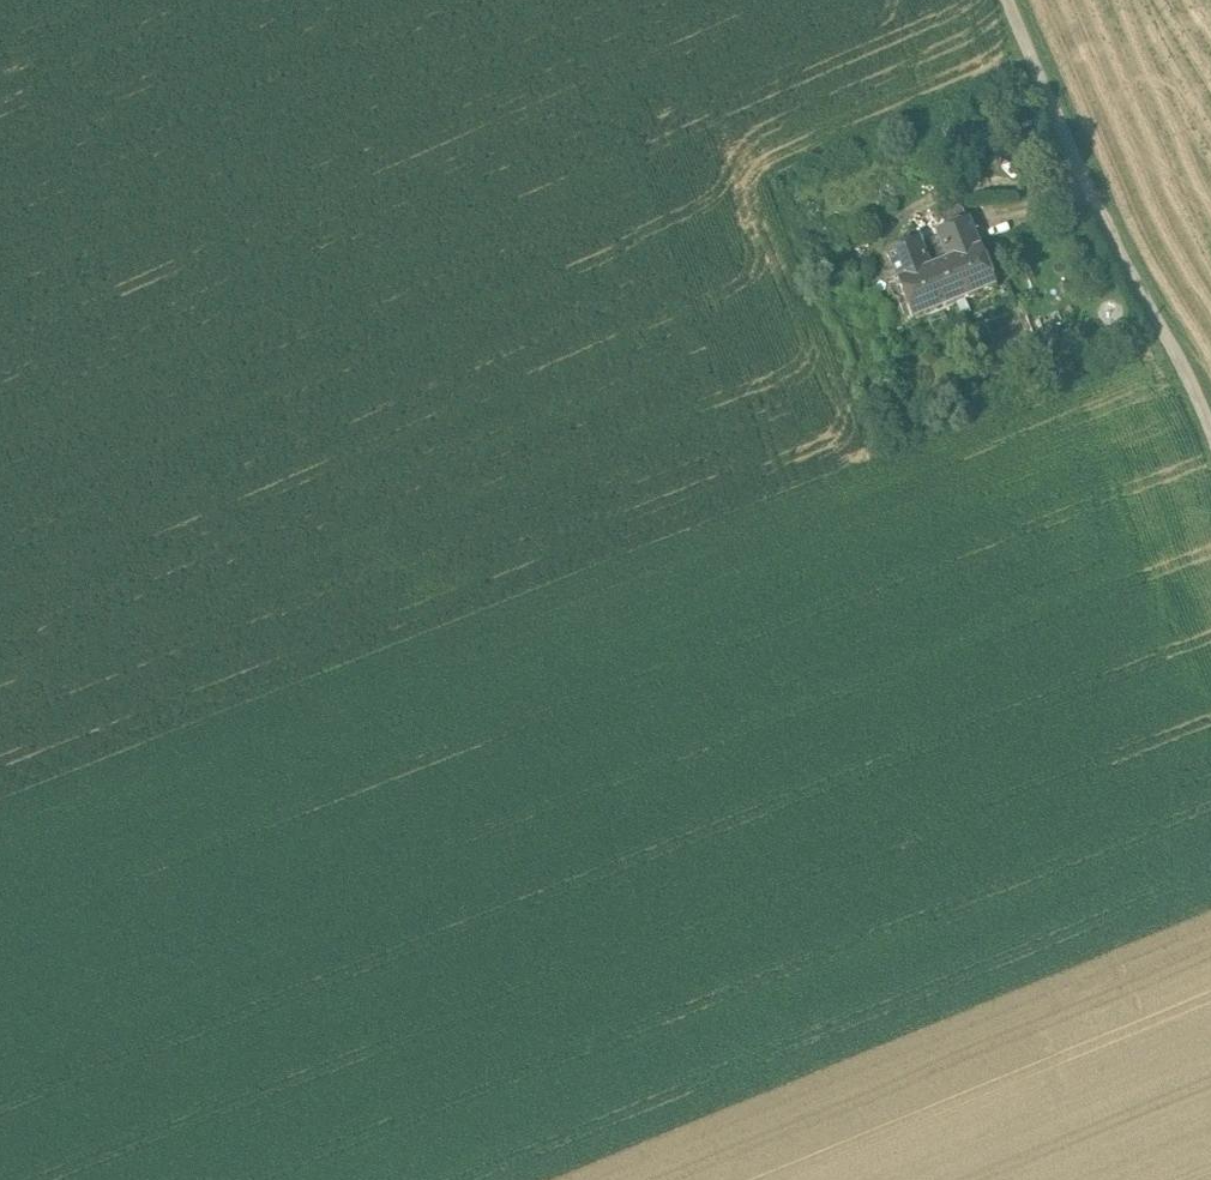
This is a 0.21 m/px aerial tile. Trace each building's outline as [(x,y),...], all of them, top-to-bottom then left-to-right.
[(980,217),(897,248),(928,319),(1009,287),(980,217)]
